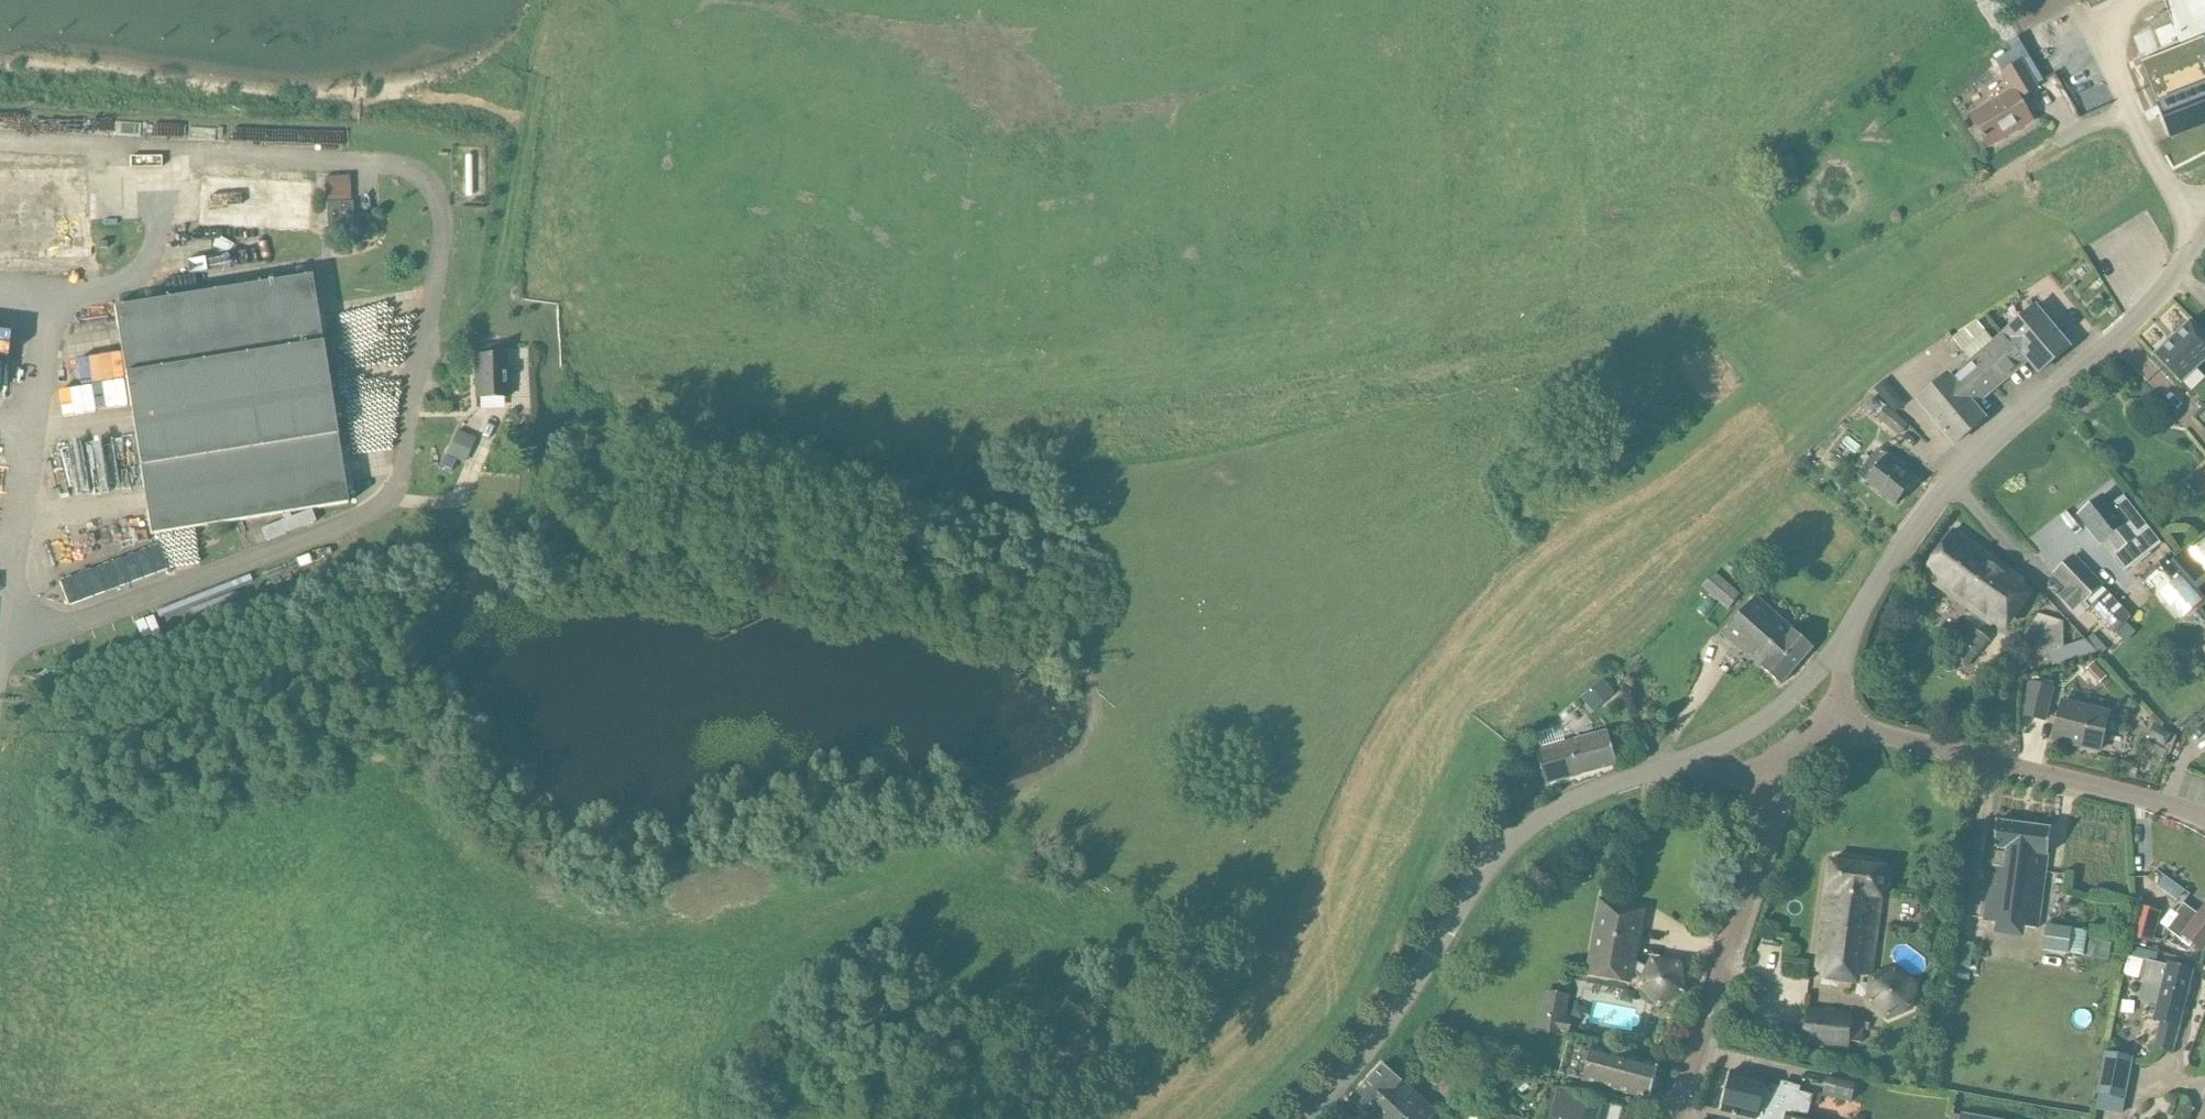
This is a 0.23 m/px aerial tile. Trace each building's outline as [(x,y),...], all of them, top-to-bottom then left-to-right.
[(2171,136),(2204,123),(2204,52),(2203,53),(2200,42),(2191,45),(2195,56),(2149,74),(2160,102),(2158,103),(2171,136)] [(1970,117),(1988,147),(2033,120),(2021,100),(2039,89),(2023,60),(2001,73),(2011,92),(1970,117)] [(345,143),(345,129),(238,127),(238,141),(345,143)] [(92,258),(91,166),(0,168),(0,259),(92,258)] [(350,175),(325,176),(326,200),(351,200),(350,175)] [(201,177),(200,225),(313,228),(314,180),(201,177)] [(353,201),(326,202),(327,230),(354,229),(353,201)] [(312,275),(114,307),(151,535),(282,514),(285,520),(262,528),(266,541),(316,522),(311,509),(290,518),(288,513),(348,503),(323,343),(312,275)] [(2073,339),(2091,322),(2057,286),(2046,296),(2052,303),(2045,309),(2073,339)] [(1972,361),(1990,382),(2023,353),(2040,373),(2070,347),(2036,307),(1995,342),(1978,322),(1953,339),(1972,361)] [(77,318),(70,327),(89,341),(96,332),(77,318)] [(2204,362),(2204,335),(2191,321),(2154,355),(2182,384),(2204,362)] [(507,356),(475,357),(476,399),(509,398),(507,356)] [(1919,401),(1956,444),(1986,418),(1969,399),(1990,382),(1972,361),(1952,378),(1949,375),(1919,401)] [(1877,417),(1900,435),(1909,424),(1886,406),(1877,417)] [(465,463),(476,438),(457,430),(446,455),(465,463)] [(1866,482),(1896,505),(1914,481),(1898,469),(1900,465),(1879,448),(1858,475),(1867,482),(1866,482)] [(2107,538),(2117,552),(2114,555),(2126,570),(2161,543),(2124,496),(2112,506),(2103,495),(2078,515),(2100,543),(2107,538)] [(1954,532),(1923,575),(1991,624),(2023,581),(1954,532)] [(2190,549),(2204,569),(2204,538),(2190,549)] [(159,546),(60,583),(69,608),(169,570),(159,546)] [(2175,564),(2187,574),(2194,585),(2204,577),(2204,575),(2198,566),(2199,565),(2186,552),(2175,564)] [(2081,602),(2083,604),(2084,603),(2114,634),(2132,617),(2101,586),(2102,585),(2074,557),(2055,575),(2069,589),(2061,597),(2075,609),(2081,602)] [(2186,614),(2199,601),(2177,578),(2161,562),(2148,575),(2186,614)] [(1702,588),(1727,610),(1740,595),(1715,574),(1702,588)] [(1724,634),(1782,684),(1814,647),(1756,597),(1724,634)] [(1979,655),(1991,640),(1976,628),(1964,643),(1979,655)] [(2046,722),(2055,688),(2029,681),(2020,715),(2046,722)] [(2110,714),(2064,702),(2054,740),(2100,751),(2110,714)] [(1618,764),(1608,730),(1537,752),(1547,785),(1618,764)] [(1984,921),(2012,925),(2019,870),(2016,870),(2023,825),(1998,822),(1994,850),(1993,850),(1984,921)] [(2012,925),(2040,929),(2049,858),(2053,829),(2023,825),(2016,870),(2019,870),(2012,925)] [(1818,967),(1872,973),(1885,867),(1831,860),(1818,967)] [(2203,950),(2204,947),(2204,908),(2199,915),(2184,903),(2176,913),(2179,916),(2168,929),(2182,940),(2185,936),(2203,950)] [(1643,985),(1661,1004),(1682,992),(1683,991),(1679,966),(1655,962),(1654,962),(1651,967),(1635,959),(1642,922),(1599,914),(1588,974),(1631,982),(1633,972),(1645,980),(1643,985)] [(2089,931),(2048,924),(2044,950),(2084,958),(2089,931)] [(2153,1046),(2172,1052),(2179,1026),(2194,971),(2169,965),(2157,962),(2159,952),(2128,945),(2125,956),(2148,961),(2143,983),(2163,988),(2154,1020),(2160,1021),(2153,1046)] [(1914,1008),(1917,981),(1895,965),(1870,975),(1867,1002),(1889,1019),(1914,1008)] [(1538,1028),(1570,1034),(1573,1017),(1567,1016),(1571,995),(1546,990),(1538,1028)] [(1802,1043),(1848,1049),(1849,1041),(1863,1043),(1864,1031),(1869,1031),(1870,1022),(1853,1020),(1854,1014),(1806,1009),(1802,1043)] [(1583,1080),(1650,1099),(1653,1088),(1660,1090),(1663,1079),(1656,1077),(1659,1067),(1592,1048),(1569,1042),(1560,1075),(1583,1080)] [(2095,1109),(2123,1114),(2134,1057),(2105,1051),(2097,1093),(2099,1093),(2095,1109)] [(1370,1118),(1433,1118),(1439,1113),(1405,1081),(1404,1082),(1384,1063),(1350,1100),(1370,1118)] [(1726,1094),(1809,1114),(1813,1094),(1800,1091),(1801,1085),(1781,1081),(1780,1086),(1767,1083),(1767,1080),(1732,1071),(1726,1094)] [(1857,1083),(1829,1077),(1824,1096),(1852,1102),(1857,1083)] [(1625,1108),(1558,1090),(1550,1118),(1622,1118),(1625,1108)] [(1808,1116),(1809,1114),(1726,1094),(1722,1111),(1755,1118),(1824,1118),(1808,1116)] [(1479,1107),(1476,1118),(1523,1118),(1479,1107)]
